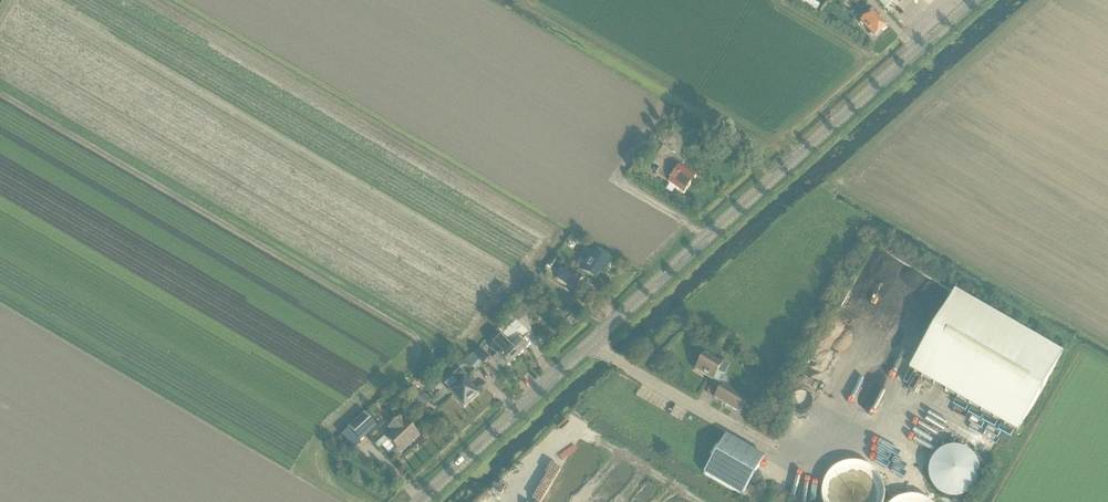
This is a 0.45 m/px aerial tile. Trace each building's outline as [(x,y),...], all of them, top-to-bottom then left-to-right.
[(829,11),(832,4),(824,0),(809,0),(829,11)] [(860,9),(866,5),(863,0),(859,0),(856,2),(860,9)] [(886,10),(897,0),(878,0),(886,10)] [(904,10),(912,23),(931,9),(925,0),(918,0),(904,10)] [(875,9),(874,10),(869,4),(860,12),(865,17),(860,20),(875,36),(879,36),(881,34),(882,30),(887,26),(878,17),(880,15),(875,9)] [(684,195),(697,176),(682,166),(684,163),(654,141),(643,156),(652,162),(660,169),(656,174),(668,183),(684,195)] [(580,239),(573,234),(570,238),(577,243),(580,239)] [(603,271),(604,272),(610,263),(590,250),(585,259),(588,261),(584,267),(581,266),(577,273),(565,265),(556,279),(575,291),(584,277),(583,277),(585,274),(596,281),(603,271)] [(553,257),(547,266),(552,270),(558,261),(553,257)] [(909,370),(1018,433),(1063,354),(955,291),(909,370)] [(505,342),(508,339),(514,345),(511,348),(519,356),(528,346),(521,340),(528,333),(517,322),(524,314),(522,312),(526,308),(525,306),(529,301),(524,296),(516,305),(515,305),(511,311),(509,314),(510,314),(511,315),(495,331),(496,332),(495,333),(505,342)] [(511,348),(505,342),(495,333),(491,338),(496,343),(491,348),(509,365),(519,356),(511,348)] [(491,359),(481,349),(476,353),(486,363),(491,359)] [(723,361),(722,364),(705,353),(696,370),(714,380),(719,372),(724,376),(730,365),(723,361)] [(488,370),(496,375),(500,370),(492,364),(488,370)] [(453,377),(446,384),(450,389),(449,391),(464,408),(480,394),(466,378),(468,376),(461,368),(459,369),(452,376),(453,377)] [(748,400),(722,384),(714,399),(740,414),(748,400)] [(432,399),(413,388),(406,398),(426,409),(432,399)] [(806,407),(817,410),(822,396),(812,392),(806,407)] [(498,396),(475,406),(481,421),(504,410),(498,396)] [(358,439),(361,442),(377,427),(365,413),(348,429),(358,439)] [(388,441),(382,447),(390,455),(396,449),(400,453),(411,443),(412,443),(420,436),(401,416),(399,418),(394,413),(386,419),(391,425),(388,428),(392,433),(386,439),(388,441)] [(998,445),(999,428),(989,426),(987,444),(998,445)] [(348,429),(341,435),(354,448),(361,442),(358,439),(348,429)] [(1008,441),(1015,447),(1021,439),(1014,433),(1008,441)] [(749,485),(765,458),(726,435),(704,474),(742,497),(742,496),(749,500),(755,488),(749,485)] [(956,446),(954,446),(952,446),(950,447),(948,447),(945,448),(943,449),(941,450),(940,451),(938,452),(936,454),(935,455),(933,457),(932,459),(931,461),(930,463),(930,465),(929,467),(929,470),(929,472),(929,474),(929,476),(930,478),(930,480),(931,483),(932,484),(933,486),(935,488),(936,490),(938,491),(940,493),(941,494),(943,495),(945,496),(948,496),(950,497),(952,497),(954,497),(956,497),(959,497),(961,496),(963,496),(965,495),(967,494),(969,493),(971,491),(972,490),(974,488),(975,486),(976,484),(977,483),(978,480),(979,478),(979,476),(980,474),(980,472),(980,470),(979,467),(979,465),(978,463),(977,461),(976,459),(975,457),(974,455),(972,454),(971,452),(969,451),(967,450),(965,449),(963,448),(961,447),(959,447),(956,446)] [(876,500),(876,498),(877,496),(877,493),(877,491),(877,489),(877,487),(876,484),(876,482),(875,480),(874,478),(872,476),(871,474),(870,472),(868,471),(866,469),(864,468),(862,467),(860,466),(858,466),(855,465),(853,465),(851,465),(848,465),(846,465),(844,466),(842,466),(839,467),(837,468),(835,469),(834,471),(832,472),(830,474),(829,476),(828,478),(827,480),(826,482),(825,484),(825,487),(824,489),(824,491),(824,494),(825,496),(825,498),(826,500),(826,501),(875,501),(876,500)]
